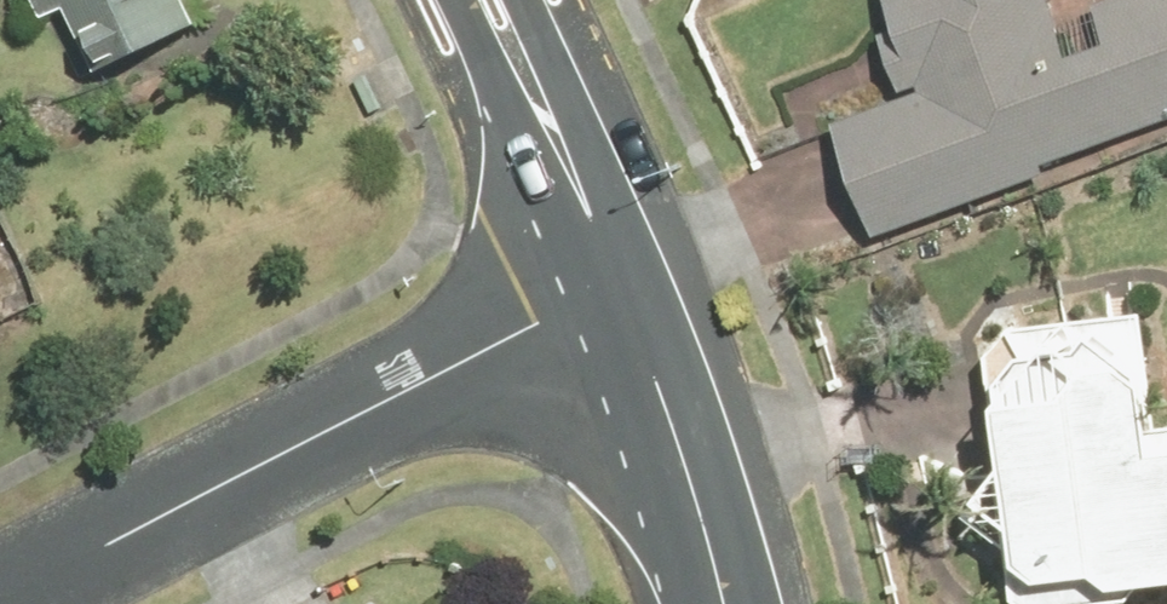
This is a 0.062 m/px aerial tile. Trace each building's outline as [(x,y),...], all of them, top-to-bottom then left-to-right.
[(190,0),(38,0),(74,80),(201,23),(190,0)] [(877,230),(1166,127),(1166,0),(1119,0),(1062,20),(1055,0),(893,0),(902,24),(884,31),(908,96),(838,121),(877,230)] [(993,330),(1023,603),(1071,603),(1166,594),(1166,427),(1155,428),(1143,314),(993,330)]
